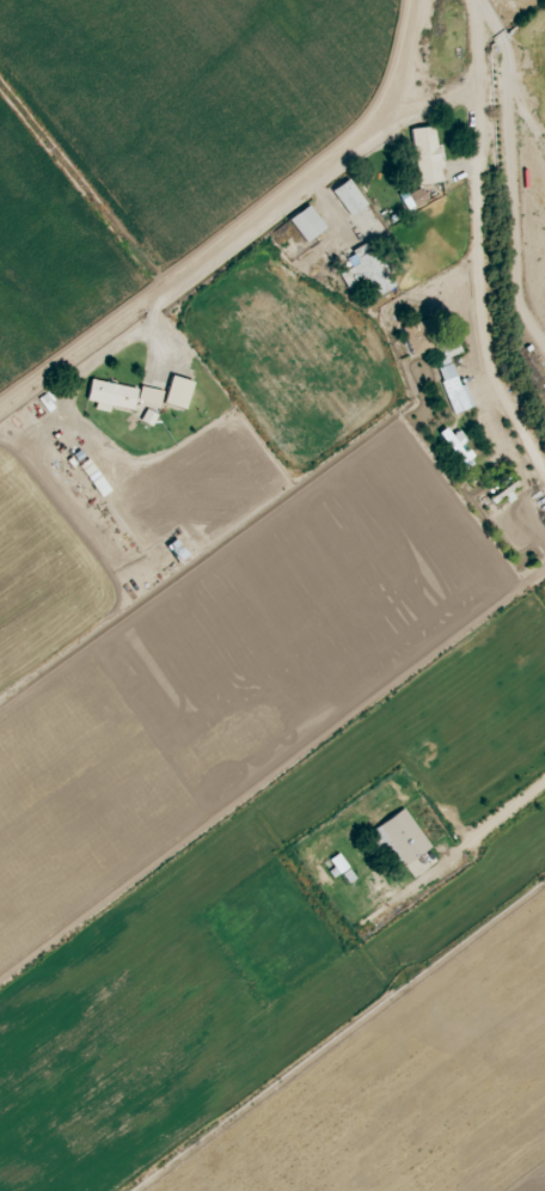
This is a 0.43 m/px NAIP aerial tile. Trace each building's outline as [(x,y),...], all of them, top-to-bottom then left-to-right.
[(433,127),(410,130),(416,186),(439,183),(433,127)] [(330,192),(349,218),(366,206),(347,180),(330,192)] [(426,201),(420,190),(401,199),(407,211),(426,201)] [(287,222),(305,244),(325,229),(307,206),(287,222)] [(339,275),(347,292),(368,282),(375,297),(394,288),(372,243),(344,256),(350,269),(339,275)] [(472,409),(464,386),(458,388),(448,358),(461,354),(457,344),(431,352),(452,415),(472,409)] [(164,406),(186,410),(191,382),(169,378),(164,406)] [(136,391),(90,380),(85,402),(132,412),(136,391)] [(466,442),(457,432),(451,437),(444,429),(437,436),(466,470),(473,464),(459,447),(466,442)] [(101,498),(110,492),(93,470),(85,476),(101,498)] [(430,847),(401,809),(366,836),(390,868),(398,862),(403,868),(430,847)] [(333,864),(329,857),(321,862),(331,879),(346,870),(339,860),(333,864)]
